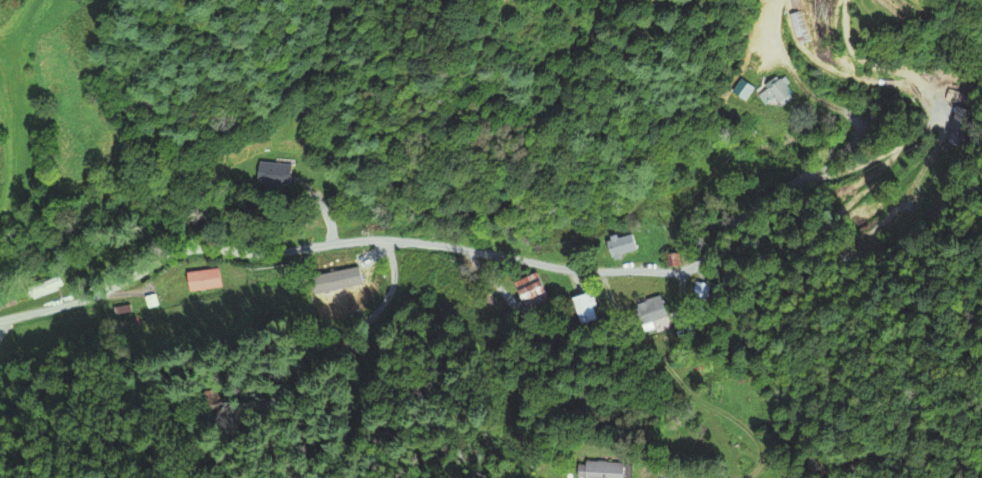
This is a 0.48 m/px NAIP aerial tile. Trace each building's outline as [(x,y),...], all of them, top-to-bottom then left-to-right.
[(782,109),(796,95),(779,79),(761,98),(770,106),(774,102),(782,109)] [(290,166),(259,161),(256,184),(286,189),(290,166)] [(598,238),(599,257),(630,254),(628,236),(598,238)] [(187,292),(220,289),(218,269),(185,272),(187,292)] [(353,270),(313,274),(315,285),(354,281),(353,270)] [(506,288),(525,316),(547,301),(527,273),(506,288)] [(28,301),(64,290),(60,278),(24,290),(28,301)] [(490,300),(478,290),(470,299),(482,309),(490,300)] [(590,321),(581,293),(564,298),(573,326),(590,321)] [(636,327),(661,318),(654,296),(628,305),(636,327)] [(623,463),(574,462),(573,477),(623,477),(623,463)]
